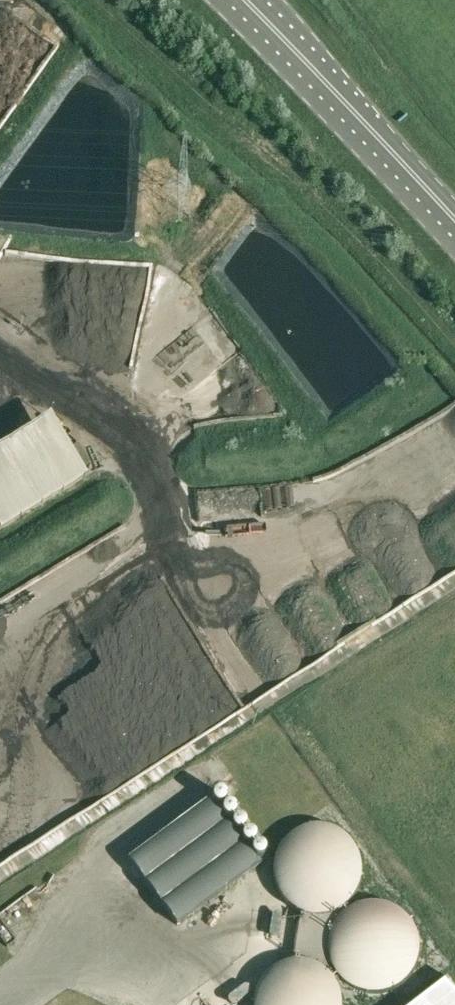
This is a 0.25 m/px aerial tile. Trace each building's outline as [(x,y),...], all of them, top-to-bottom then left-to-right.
[(57,409),(0,440),(0,517),(6,527),(95,478),(57,409)] [(450,978),(415,1004),(454,1004),(454,984),(450,978)]
